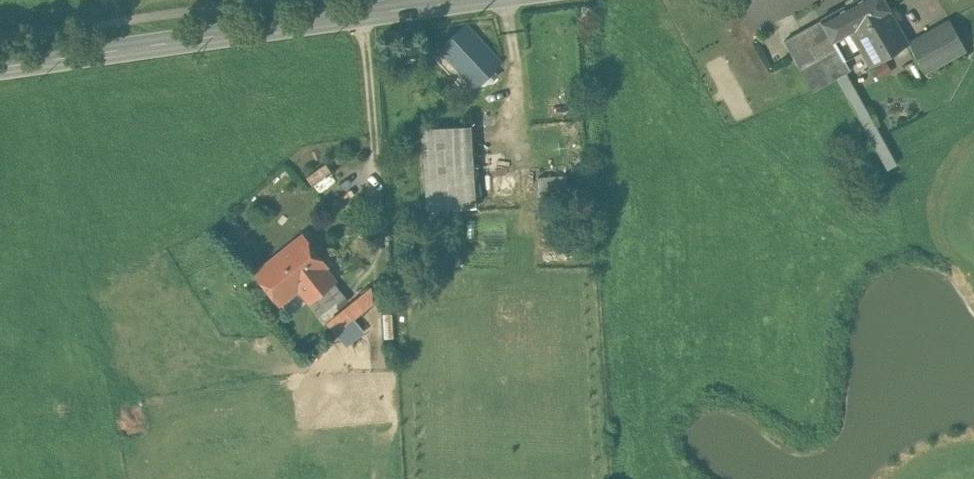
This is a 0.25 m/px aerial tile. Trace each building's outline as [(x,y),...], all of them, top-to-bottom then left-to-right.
[(890,10),(891,9),(886,0),(852,0),(820,18),(821,19),(833,39),(855,28),(890,10)] [(855,28),(865,48),(872,60),(868,63),(869,64),(908,43),(908,42),(908,41),(890,10),(855,28)] [(967,49),(949,18),(928,29),(945,61),(967,49)] [(833,39),(821,19),(784,39),(813,90),(834,78),(837,77),(846,71),(850,68),(845,58),(833,39)] [(500,62),(466,24),(440,49),(475,85),(493,68),(500,62)] [(865,48),(855,28),(833,39),(845,58),(865,48)] [(945,61),(928,29),(908,41),(908,42),(908,43),(925,73),(945,61)] [(879,79),(891,71),(884,59),(872,67),(879,79)] [(499,74),(493,68),(475,85),(472,88),(481,97),(493,85),(490,82),(499,74)] [(897,163),(846,71),(837,77),(887,168),(897,163)] [(472,124),(422,127),(428,209),(477,206),(472,124)] [(543,197),(569,195),(567,172),(541,174),(543,197)] [(302,234),(256,272),(280,302),(299,286),(324,267),(326,265),(302,234)] [(324,267),(299,286),(324,319),(341,306),(326,286),(334,280),(324,267)] [(352,297),(337,278),(334,280),(326,286),(341,306),(352,297)] [(326,320),(337,334),(373,306),(372,285),(371,284),(326,320)]
